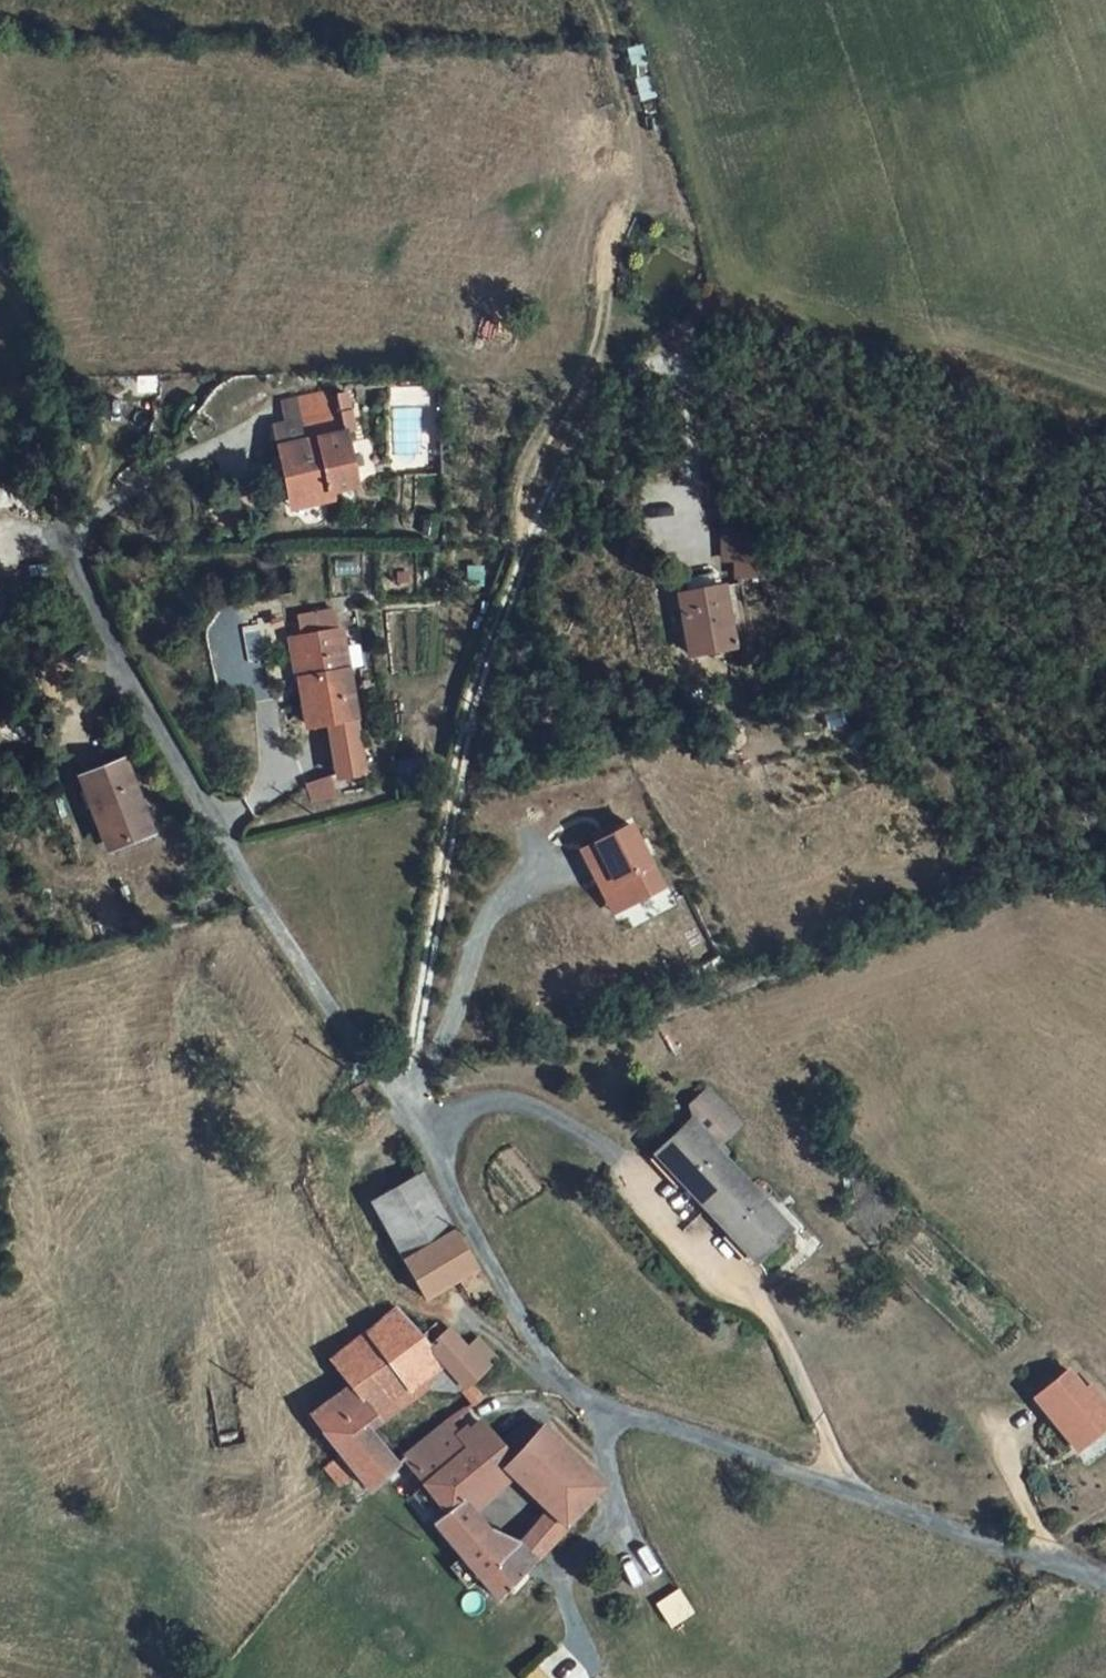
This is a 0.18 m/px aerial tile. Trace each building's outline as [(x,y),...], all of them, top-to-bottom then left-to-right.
[(295,443),(307,502),(337,496),(335,490),(360,485),(344,397),(336,398),(334,392),(289,401),(293,419),(278,423),(283,445),(295,443)] [(295,443),(283,445),(295,504),(307,502),(295,443)] [(663,588),(678,658),(732,646),(716,577),(663,588)] [(311,679),(304,680),(309,725),(355,719),(346,634),(307,638),(311,679)] [(311,679),(307,638),(295,640),(299,680),(304,680),(311,679)] [(358,727),(331,730),(337,779),(364,776),(358,727)] [(119,847),(153,832),(122,763),(80,782),(95,817),(104,813),(119,847)] [(311,801),(334,797),(331,780),(308,784),(311,801)] [(602,913),(660,891),(632,818),(574,840),(602,913)] [(707,1129),(667,1169),(718,1218),(753,1184),(722,1155),(728,1149),(732,1153),(750,1135),(717,1104),(699,1121),(707,1129)] [(374,1207),(406,1263),(456,1232),(425,1176),(374,1207)] [(753,1184),(718,1218),(770,1270),(805,1234),(753,1184)] [(456,1232),(406,1263),(404,1264),(422,1298),(461,1274),(481,1263),(463,1229),(456,1232)] [(496,1292),(481,1263),(461,1274),(477,1303),(496,1292)] [(401,1315),(386,1327),(369,1307),(315,1361),(332,1381),(294,1415),(327,1460),(312,1475),(325,1492),(340,1477),(355,1497),(396,1465),(366,1420),(398,1393),(436,1398),(462,1375),(427,1331),(419,1337),(401,1315)] [(1048,1428),(1073,1457),(1079,1452),(1099,1473),(1105,1467),(1105,1415),(1104,1413),(1098,1419),(1080,1399),(1048,1428)] [(527,1438),(520,1444),(508,1430),(484,1449),(456,1416),(398,1464),(426,1519),(418,1526),(477,1607),(585,1500),(555,1466),(527,1438)] [(1079,1452),(1073,1457),(1092,1479),(1099,1473),(1079,1452)] [(668,1626),(694,1611),(679,1587),(654,1602),(668,1626)] [(542,1666),(524,1677),(550,1677),(542,1666)]
